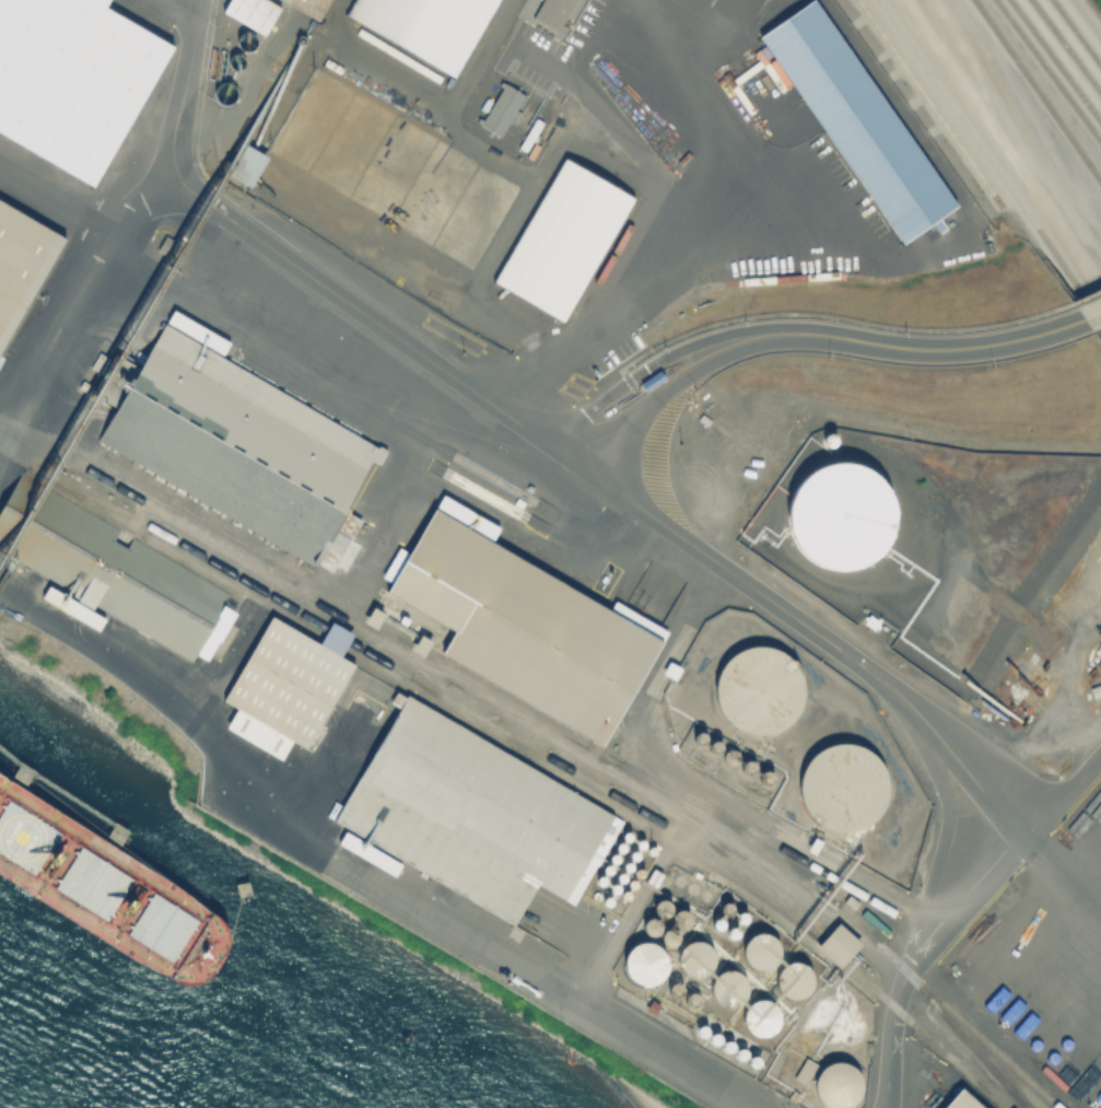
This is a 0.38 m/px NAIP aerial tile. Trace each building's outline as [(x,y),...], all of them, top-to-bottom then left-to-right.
[(94,189),(0,135),(0,0),(105,0),(102,5),(175,48),(94,189)] [(343,16),(353,0),(498,0),(453,79),(343,16)] [(756,36),(808,0),(813,0),(954,203),(900,242),(756,36)] [(564,163),(630,200),(562,320),(496,283),(564,163)] [(65,238),(0,350),(0,201),(65,238)] [(165,327),(380,453),(347,511),(360,518),(326,576),(97,443),(165,327)] [(129,384),(135,366),(127,363),(124,371),(116,368),(113,379),(129,384)] [(640,384),(658,372),(664,381),(645,393),(640,384)] [(854,571),(874,564),(890,550),(900,530),(901,509),(893,489),(879,473),(859,463),(839,462),(818,469),(801,483),(793,503),(792,524),(798,545),(812,560),(832,570),(854,571)] [(231,604),(194,667),(11,561),(47,498),(231,604)] [(0,504),(0,548),(5,550),(21,512),(0,504)] [(668,633),(604,745),(440,649),(452,628),(387,591),(435,509),(610,610),(614,603),(668,633)] [(101,615),(45,589),(40,600),(96,626),(101,615)] [(272,620),(349,664),(302,744),(290,737),(279,756),(225,724),(236,705),(226,700),(272,620)] [(764,736),(781,733),(795,722),(804,708),(806,690),(803,674),(792,660),(777,651),(760,648),(743,652),(729,663),(721,677),(717,695),(722,711),(733,725),(747,734),(764,736)] [(407,697),(622,824),(573,907),(534,884),(512,923),(336,819),(407,697)] [(852,832),(868,827),(881,815),(888,798),(889,781),(882,765),(870,751),(854,745),(836,744),(820,750),(808,762),(800,779),(800,796),(806,813),(818,826),(834,832),(852,832)] [(630,843),(632,842),(633,840),(633,838),(633,836),(632,835),(630,833),(628,832),(625,833),(623,835),(622,837),(622,839),(622,841),(624,842),(625,843),(628,844),(630,843)] [(644,851),(646,850),(647,848),(647,845),(647,843),(646,842),(644,841),(642,840),(640,841),(637,842),(636,844),(636,847),(636,849),(637,850),(640,851),(642,852),(644,851)] [(623,855),(625,854),(626,852),(626,850),(626,848),(625,845),(623,844),(621,844),(619,844),(617,845),(616,848),(616,850),(616,852),(617,854),(619,855),(621,855),(623,855)] [(655,858),(656,856),(657,855),(658,853),(657,851),(656,849),(654,848),(652,847),(649,848),(648,849),(647,851),(646,853),(647,855),(648,856),(651,859),(653,859),(655,858)] [(637,862),(640,861),(641,859),(642,856),(641,854),(640,852),(637,851),(635,851),(633,851),(632,853),(630,854),(630,856),(631,859),(632,861),(633,862),(636,862),(637,862)] [(618,866),(620,864),(621,863),(621,861),(620,859),(619,856),(618,855),(616,855),(613,855),(611,856),(610,859),(610,861),(610,863),(611,865),(613,866),(616,866),(618,866)] [(631,873),(633,872),(634,871),(634,868),(634,866),(633,864),(631,863),(629,862),(626,863),(624,864),(623,866),(623,868),(623,871),(625,872),(626,874),(629,874),(631,873)] [(611,877),(613,876),(614,874),(614,872),(613,870),(612,867),(611,866),(609,866),(607,866),(605,868),(604,870),(604,872),(604,874),(605,876),(607,877),(609,877),(611,877)] [(642,880),(644,879),(645,877),(646,875),(645,873),(644,872),(642,870),(640,870),(637,871),(636,872),(634,873),(634,875),(635,877),(636,879),(639,880),(640,882),(642,880)] [(655,890),(645,884),(654,871),(664,877),(655,890)] [(624,884),(626,883),(628,882),(628,879),(628,877),(626,875),(624,874),(622,873),(620,874),(618,875),(617,877),(617,879),(617,882),(618,883),(620,885),(622,885),(624,884)] [(605,888),(607,887),(608,885),(608,883),(608,880),(606,878),(605,877),(602,877),(600,877),(598,879),(597,880),(597,883),(597,885),(598,887),(600,888),(602,888),(605,888)] [(636,891),(639,890),(640,888),(640,886),(640,884),(639,883),(636,880),(634,880),(632,882),(630,883),(629,884),(629,886),(629,888),(630,890),(632,891),(634,893),(636,891)] [(618,895),(620,894),(621,891),(622,889),(621,887),(620,886),(618,884),(616,884),(613,885),(612,886),(611,887),(610,889),(611,891),(612,894),(614,895),(616,896),(618,895)] [(597,902),(598,901),(599,899),(600,897),(599,895),(598,894),(596,893),(594,891),(592,893),(590,894),(589,896),(588,898),(589,900),(590,901),(593,902),(595,903),(597,902)] [(629,902),(631,901),(632,899),(632,897),(632,895),(631,894),(629,893),(626,891),(624,893),(622,894),(621,896),(621,898),(621,900),(623,901),(624,902),(626,903),(629,902)] [(711,902),(713,901),(714,899),(714,897),(714,895),(712,893),(711,891),(708,891),(706,891),(704,893),(703,895),(703,897),(703,899),(704,901),(706,902),(708,902),(711,902)] [(611,909),(612,907),(613,906),(614,903),(613,901),(612,899),(610,898),(608,898),(606,898),(605,899),(604,901),(602,903),(604,906),(605,908),(607,909),(609,909),(611,909)] [(668,918),(670,915),(672,912),(672,909),(672,906),(670,903),(667,901),(664,900),(660,901),(658,903),(656,907),(656,910),(656,913),(658,915),(661,918),(665,918),(668,918)] [(731,914),(733,913),(734,911),(735,909),(734,907),(733,906),(730,905),(728,903),(726,905),(725,906),(724,908),(723,910),(724,912),(725,913),(727,914),(729,915),(731,914)] [(687,930),(690,928),(691,925),(692,921),(691,918),(689,915),(687,913),(683,913),(680,913),(677,915),(675,919),(675,922),(676,925),(677,928),(680,930),(683,931),(687,930)] [(747,924),(749,923),(750,921),(750,919),(750,917),(749,915),(747,914),(745,913),(742,914),(740,915),(739,918),(739,920),(739,922),(741,923),(742,924),(745,925),(747,924)] [(657,936),(659,934),(661,931),(661,928),(661,924),(659,922),(656,920),(653,920),(649,920),(647,922),(645,925),(645,929),(645,932),(647,934),(651,936),(654,936),(657,936)] [(723,931),(724,930),(725,928),(726,925),(725,923),(724,921),(722,920),(719,920),(717,920),(716,922),(715,923),(714,925),(715,928),(716,930),(718,931),(721,931),(723,931)] [(837,968),(860,943),(837,922),(814,947),(837,968)] [(738,940),(739,938),(741,936),(741,934),(740,932),(739,931),(738,930),(736,929),(734,930),(731,931),(730,933),(729,935),(730,937),(731,938),(734,940),(736,941),(738,940)] [(676,947),(679,945),(680,943),(681,940),(680,936),(678,933),(676,932),(672,931),(669,932),(666,933),(664,936),(664,940),(665,943),(666,946),(669,947),(672,948),(676,947)] [(764,971),(771,969),(777,966),(781,959),(782,952),(781,945),(776,938),(770,935),(762,934),(756,935),(749,940),(746,946),(745,954),(747,960),(750,967),(757,970),(764,971)] [(700,979),(706,977),(713,972),(716,966),(717,959),(716,952),(712,946),(705,942),(698,941),(691,943),(684,947),(681,954),(680,960),(682,968),(686,973),(692,978),(700,979)] [(654,984),(661,981),(667,975),(669,967),(668,958),(665,952),(658,946),(651,943),(642,944),(634,948),(630,954),(626,963),(628,970),(632,978),(637,983),(646,985),(654,984)] [(797,1001),(805,999),(810,994),(815,989),(816,981),(813,975),(809,968),(803,965),(796,964),(788,965),(783,969),(778,976),(777,983),(780,990),(784,995),(790,1000),(797,1001)] [(733,1008),(739,1007),(745,1003),(749,996),(750,989),(748,982),(743,977),(738,972),(730,971),(724,973),(717,978),(714,983),(713,991),(714,998),(718,1004),(725,1007),(733,1008)] [(764,1038),(771,1036),(777,1031),(781,1026),(782,1018),(781,1011),(776,1005),(770,1002),(762,1001),(756,1002),(749,1006),(746,1013),(745,1019),(747,1027),(750,1033),(757,1037),(764,1038)] [(706,1037),(708,1036),(710,1034),(710,1031),(710,1029),(708,1028),(706,1027),(704,1026),(702,1027),(700,1028),(699,1030),(699,1033),(699,1035),(701,1036),(702,1037),(704,1038),(706,1037)] [(721,1045),(722,1043),(723,1041),(724,1039),(723,1037),(722,1035),(719,1034),(717,1034),(715,1034),(714,1035),(713,1037),(712,1039),(713,1041),(714,1043),(716,1045),(718,1045),(721,1045)] [(734,1053),(735,1052),(736,1050),(737,1048),(736,1046),(735,1043),(733,1042),(730,1042),(728,1042),(727,1043),(726,1046),(725,1048),(726,1050),(727,1052),(729,1053),(731,1053),(734,1053)] [(747,1060),(748,1059),(749,1058),(750,1055),(749,1053),(748,1051),(746,1050),(743,1049),(741,1050),(740,1051),(739,1053),(738,1055),(739,1058),(740,1059),(742,1061),(745,1061),(747,1060)] [(760,1069),(761,1068),(762,1065),(763,1063),(762,1061),(761,1060),(759,1059),(757,1058),(754,1059),(753,1060),(752,1062),(751,1064),(752,1066),(753,1068),(756,1069),(758,1070),(760,1069)] [(856,1101),(860,1094),(862,1085),(858,1076),(853,1070),(845,1065),(836,1064),(828,1068),(821,1073),(817,1081),(816,1089),(818,1098),(824,1105),(830,1107),(850,1107),(856,1101)] [(963,1090),(983,1107),(948,1107),(963,1090)]
